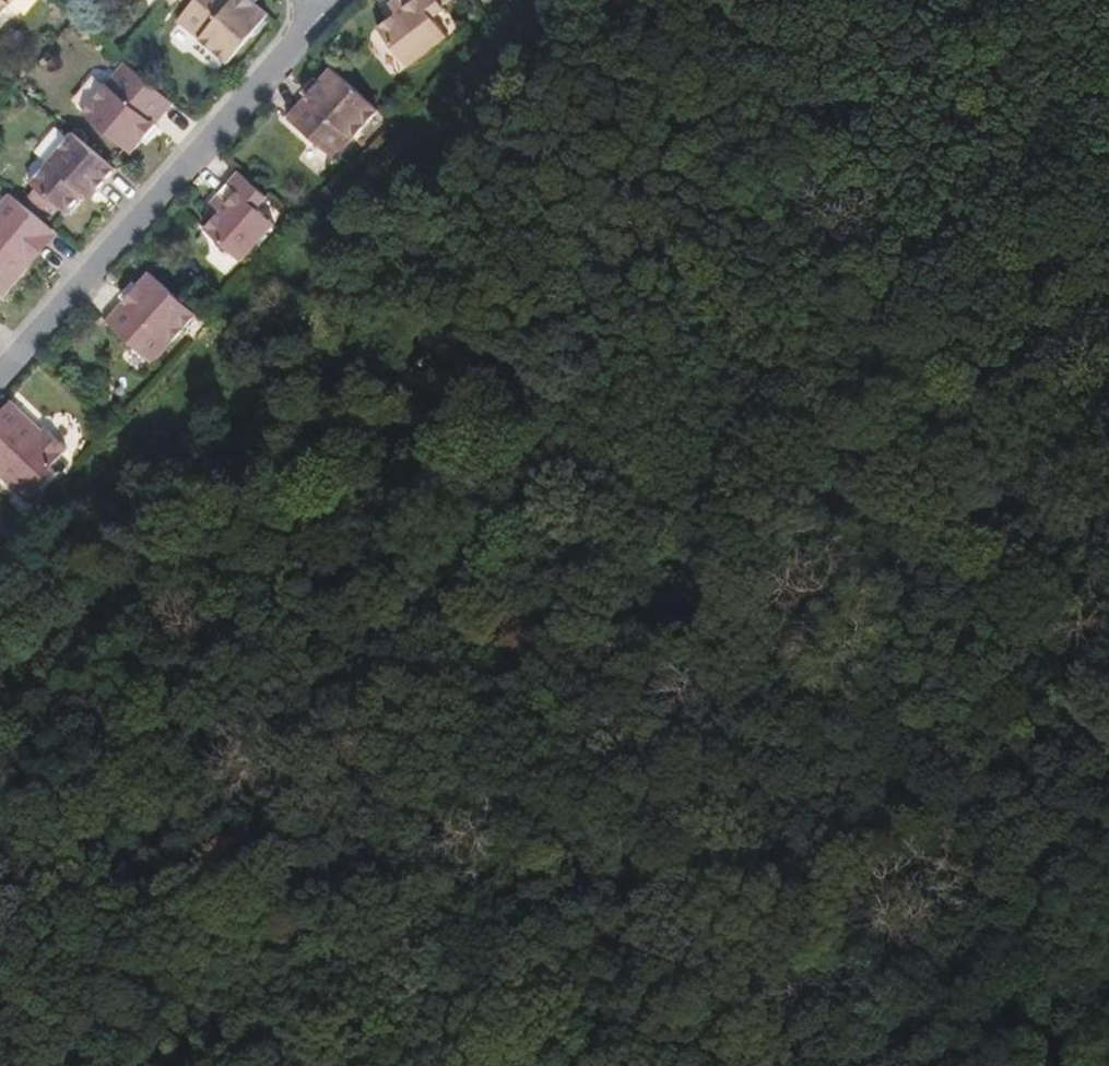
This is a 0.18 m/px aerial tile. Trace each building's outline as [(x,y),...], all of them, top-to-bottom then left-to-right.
[(14,0),(0,0),(0,17),(14,0)] [(253,4),(248,9),(238,0),(197,0),(177,24),(227,66),(268,17),(253,4)] [(256,0),(238,0),(248,9),(253,4),(256,0)] [(443,11),(434,0),(395,0),(387,7),(395,17),(377,32),(406,68),(445,37),(432,20),(443,11)] [(124,64),(81,115),(131,156),(143,141),(137,136),(147,124),(154,128),(174,105),(124,64)] [(334,160),(377,112),(330,69),(318,83),(324,89),(311,103),(305,98),(286,118),(334,160)] [(311,103),(324,89),(318,83),(314,80),(301,94),(305,98),(311,103)] [(146,144),(157,131),(154,128),(147,124),(137,136),(143,141),(146,144)] [(115,171),(70,133),(28,183),(34,188),(26,198),(40,210),(44,205),(48,201),(55,207),(65,215),(83,195),(89,187),(95,193),(115,171)] [(274,224),(258,209),(267,199),(237,173),(210,205),(213,208),(218,213),(212,220),(204,230),(241,262),(274,224)] [(89,200),(95,193),(89,187),(83,195),(89,200)] [(26,249),(35,248),(50,230),(8,194),(0,204),(0,296),(3,298),(26,268),(20,263),(20,256),(26,249)] [(51,211),(55,207),(48,201),(44,205),(51,211)] [(212,220),(218,213),(213,208),(207,215),(212,220)] [(26,268),(55,234),(50,230),(35,248),(26,249),(20,256),(20,263),(26,268)] [(197,316),(149,273),(135,289),(141,293),(130,305),(125,301),(105,322),(153,365),(197,316)] [(130,305),(141,293),(135,289),(132,285),(121,297),(125,301),(130,305)] [(60,456),(39,435),(41,432),(10,401),(0,412),(0,457),(5,462),(5,470),(0,475),(0,477),(26,502),(45,483),(44,472),(60,456)]
